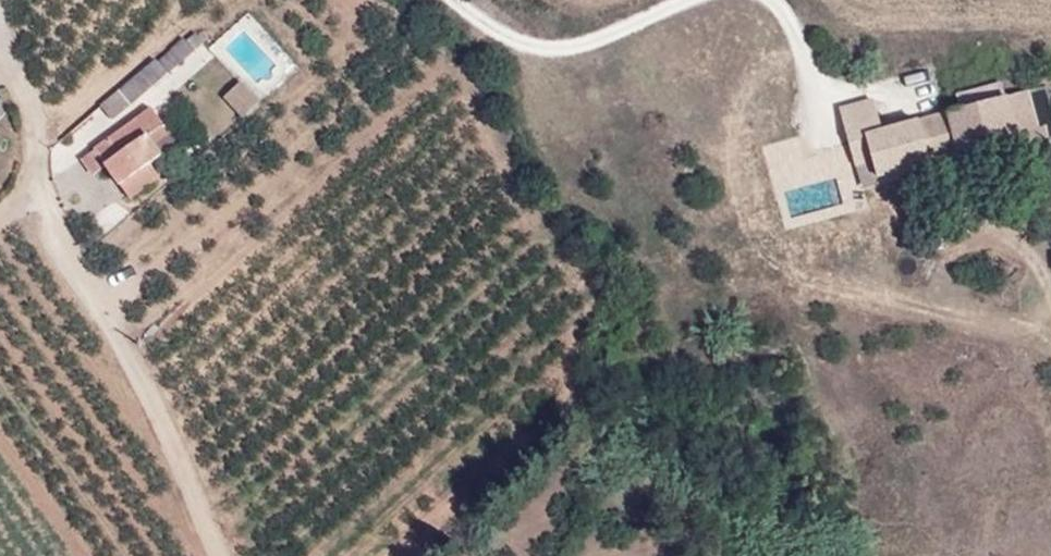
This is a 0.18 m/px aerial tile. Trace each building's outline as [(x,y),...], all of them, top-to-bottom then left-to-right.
[(184,39),(158,62),(168,74),(204,42),(196,33),(186,41),(184,39)] [(168,74),(158,62),(156,60),(100,106),(112,121),(168,74)] [(961,107),(1005,95),(1001,81),(957,95),(961,107)] [(246,118),(261,103),(243,83),(227,98),(246,118)] [(1005,95),(1017,135),(1020,146),(1040,140),(1037,128),(1025,89),(1005,95)] [(961,107),(949,111),(960,152),(1017,135),(1005,95),(961,107)] [(146,136),(161,124),(149,110),(82,159),(93,175),(106,166),(129,199),(155,180),(146,167),(151,163),(162,156),(154,146),(146,136)] [(960,152),(949,111),(890,128),(900,169),(960,152)] [(169,135),(161,124),(146,136),(154,146),(169,135)] [(146,167),(155,180),(160,177),(151,163),(146,167)] [(836,174),(786,190),(793,214),(844,199),(836,174)]
